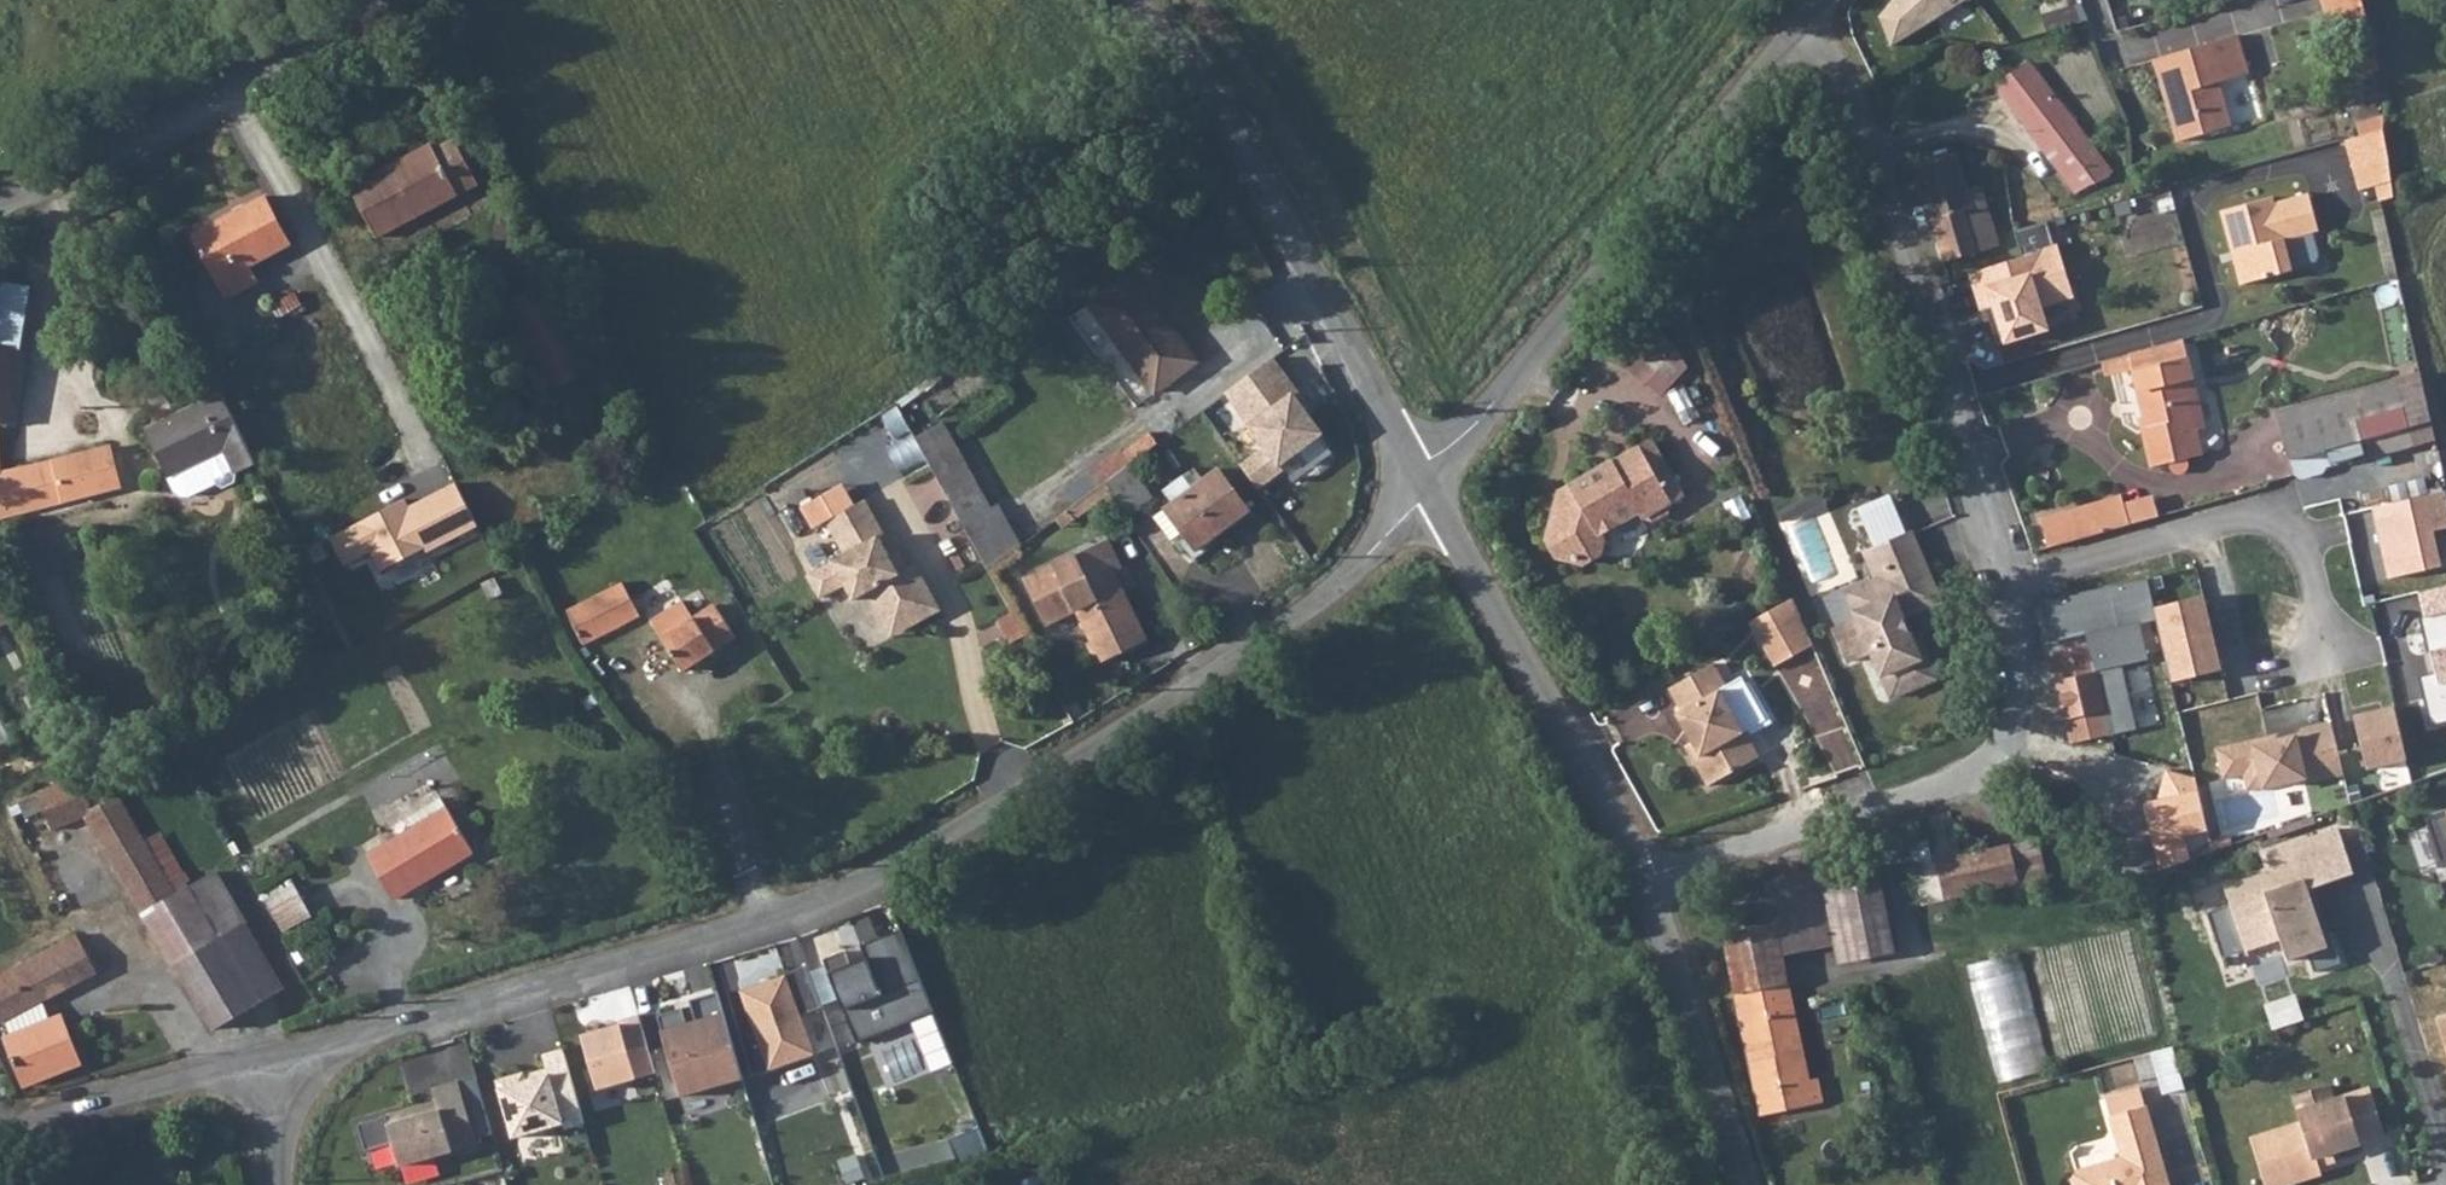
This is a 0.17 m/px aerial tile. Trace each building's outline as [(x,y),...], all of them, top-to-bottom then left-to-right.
[(1883,16),(1894,47),(1970,0),(1896,0),(1883,16)] [(2067,0),(2064,0),(2044,6),(2051,26),(2040,29),(2036,19),(2019,26),(2030,54),(2043,49),(2086,37),(2080,18),(2074,20),(2067,0)] [(2362,0),(2322,0),(2328,26),(2349,21),(2366,17),(2362,0)] [(2238,35),(2153,60),(2165,99),(2170,97),(2183,140),(2232,126),(2220,82),(2250,74),(2238,35)] [(2106,177),(2109,171),(2029,63),(1996,84),(2077,194),(2087,187),(2106,177)] [(2177,142),(2183,140),(2170,97),(2165,99),(2177,142)] [(2388,161),(2384,131),(2346,141),(2354,170),(2388,161)] [(375,234),(477,180),(456,141),(436,151),(433,146),(404,162),(407,167),(354,195),(375,234)] [(1914,166),(1945,262),(1978,252),(1970,228),(1991,222),(1979,186),(1967,190),(1955,154),(1914,166)] [(404,162),(351,189),(354,195),(407,167),(404,162)] [(2319,229),(2309,193),(2274,203),(2273,197),(2221,211),(2241,284),(2293,270),(2292,267),(2284,239),(2314,231),(2319,229)] [(248,264),(289,242),(265,196),(194,234),(227,297),(257,282),(248,264)] [(115,234),(131,226),(126,215),(110,223),(115,234)] [(1998,245),(1991,222),(1970,228),(1978,252),(1998,245)] [(2029,256),(1973,273),(1984,309),(1999,304),(2012,345),(2059,330),(2052,309),(2080,300),(2062,243),(2057,245),(2050,224),(2022,233),(2029,256)] [(2314,231),(2284,239),(2292,267),(2316,260),(2320,254),(2314,231)] [(1156,393),(1198,361),(1132,273),(1090,304),(1156,393)] [(17,374),(31,286),(0,281),(0,371),(17,374)] [(279,317),(302,305),(294,292),(272,305),(279,317)] [(1677,351),(1665,335),(1655,345),(1666,360),(1677,351)] [(2193,380),(2184,343),(2130,354),(2147,427),(2142,429),(2151,467),(2170,463),(2172,470),(2176,474),(2181,475),(2185,473),(2188,469),(2189,465),(2188,459),(2200,457),(2194,430),(2184,382),(2193,380)] [(1651,372),(1666,360),(1655,345),(1640,357),(1651,372)] [(1689,368),(1677,353),(1652,373),(1663,388),(1689,368)] [(2130,354),(2102,362),(2104,370),(2131,363),(2130,354)] [(1263,453),(1240,467),(1261,494),(1327,442),(1294,396),(1298,394),(1276,362),(1224,398),(1263,453)] [(9,423),(17,374),(0,371),(0,422),(9,423)] [(2366,440),(2371,459),(2435,441),(2420,375),(2279,414),(2292,461),(2366,440)] [(2203,428),(2193,380),(2184,382),(2194,430),(2203,428)] [(1701,417),(1684,384),(1667,392),(1684,425),(1701,417)] [(256,464),(222,392),(177,414),(180,420),(148,436),(175,491),(181,496),(187,497),(214,484),(222,487),(233,481),(236,474),(256,464)] [(180,420),(177,414),(145,429),(148,436),(180,420)] [(915,438),(927,459),(954,444),(942,422),(915,438)] [(1668,511),(1671,502),(1682,495),(1652,442),(1615,463),(1614,462),(1561,492),(1547,540),(1557,556),(1584,564),(1600,555),(1604,540),(1600,533),(1639,511),(1643,518),(1652,520),(1668,511)] [(990,508),(954,444),(927,459),(988,567),(1019,545),(996,505),(990,508)] [(58,503),(121,487),(110,446),(38,464),(0,473),(0,472),(0,517),(58,503)] [(1127,466),(1131,463),(1121,450),(1102,463),(1112,477),(1127,466)] [(1119,498),(1140,483),(1127,466),(1112,477),(1107,481),(1119,498)] [(1197,550),(1250,510),(1219,469),(1165,509),(1188,539),(1197,550)] [(1151,498),(1140,483),(1119,498),(1131,513),(1151,498)] [(407,501),(330,540),(344,570),(373,556),(381,571),(480,528),(456,487),(411,508),(407,501)] [(1821,492),(1778,510),(1783,523),(1826,505),(1821,492)] [(2379,510),(2396,578),(2445,566),(2445,494),(2379,510)] [(1891,495),(1857,509),(1874,548),(1881,545),(1907,534),(1891,495)] [(866,498),(827,520),(845,553),(808,574),(820,596),(845,583),(854,599),(867,592),(889,631),(913,617),(917,622),(942,609),(916,563),(909,566),(900,572),(890,555),(880,536),(885,532),(866,498)] [(2111,499),(2041,519),(2049,548),(2119,528),(2113,508),(2111,499)] [(2113,508),(2119,528),(2148,520),(2143,500),(2113,508)] [(1179,538),(1182,543),(1188,539),(1165,509),(1155,517),(1174,542),(1179,538)] [(1907,534),(1881,545),(1892,571),(1886,574),(1887,576),(1877,580),(1847,592),(1859,620),(1833,631),(1846,662),(1872,651),(1892,698),(1936,679),(1920,640),(1914,643),(1910,644),(1906,634),(1910,633),(1904,618),(1941,602),(1912,532),(1907,534)] [(1100,541),(1019,586),(1042,629),(1072,612),(1089,643),(1087,645),(1097,663),(1143,638),(1117,591),(1107,588),(1104,581),(1110,577),(1107,572),(1115,567),(1100,541)] [(1881,545),(1874,548),(1865,552),(1877,580),(1887,576),(1886,574),(1892,571),(1881,545)] [(900,550),(890,555),(900,572),(909,566),(900,550)] [(583,645),(640,615),(623,581),(567,610),(583,645)] [(2129,582),(2040,602),(2049,643),(2088,634),(2138,623),(2129,582)] [(9,628),(1,593),(0,593),(0,630),(9,628)] [(1794,598),(1750,621),(1774,666),(1813,646),(1794,598)] [(693,618),(682,600),(651,620),(683,670),(735,636),(715,604),(693,618)] [(2426,621),(2437,670),(2415,675),(2429,732),(2445,728),(2445,616),(2426,621)] [(913,617),(889,631),(892,636),(917,622),(913,617)] [(2147,660),(2138,623),(2088,634),(2090,645),(2096,672),(2147,660)] [(1910,644),(1914,643),(1910,633),(1906,634),(1910,644)] [(1712,661),(1668,687),(1681,709),(1675,712),(1691,740),(1699,754),(1696,764),(1707,784),(1759,755),(1744,728),(1742,729),(1719,689),(1726,685),(1712,661)] [(2112,748),(2096,672),(2058,680),(2074,757),(2112,748)] [(1803,690),(1821,735),(1838,728),(1819,683),(1803,690)] [(2390,702),(2350,711),(2363,765),(2403,756),(2390,702)] [(2303,782),(2340,772),(2327,719),(2213,746),(2222,778),(2240,774),(2244,789),(2301,773),(2303,782)] [(1691,740),(1684,744),(1696,764),(1699,754),(1691,740)] [(2105,794),(2123,790),(2119,774),(2101,779),(2105,794)] [(86,795),(78,777),(37,793),(43,809),(51,829),(85,817),(144,914),(178,894),(120,795),(108,800),(100,788),(86,795)] [(100,788),(108,800),(120,795),(112,782),(100,788)] [(37,793),(18,801),(24,816),(43,809),(37,793)] [(407,818),(414,828),(448,808),(441,798),(407,818)] [(474,852),(448,808),(414,828),(368,856),(394,899),(474,852)] [(2426,818),(2441,863),(2445,862),(2445,811),(2426,818)] [(1946,900),(2019,883),(2011,845),(1959,856),(1950,812),(1922,818),(1926,835),(1914,838),(1915,844),(1927,841),(1932,863),(1937,861),(1946,900)] [(2315,973),(2342,963),(2332,934),(2325,937),(2308,889),(2315,887),(2354,873),(2339,829),(2267,854),(2273,872),(2275,878),(2253,886),(2251,880),(2225,888),(2231,905),(2207,914),(2219,948),(2243,940),(2247,951),(2281,940),(2289,961),(2309,955),(2315,973)] [(2039,839),(2011,845),(2019,883),(2020,889),(2048,883),(2039,839)] [(1937,861),(1932,863),(1927,841),(1915,844),(1909,845),(1922,905),(1946,900),(1937,861)] [(1876,860),(1819,871),(1833,944),(1837,962),(1894,951),(1876,860)] [(1833,944),(1819,871),(1773,880),(1787,953),(1833,944)] [(285,987),(216,872),(178,894),(144,914),(215,1029),(285,987)] [(2273,872),(2251,880),(2253,886),(2275,878),(2273,872)] [(1735,994),(1786,983),(1781,954),(1787,953),(1773,880),(1766,881),(1764,873),(1714,882),(1735,994)] [(285,931),(311,915),(293,884),(266,899),(285,931)] [(2315,887),(2308,889),(2325,937),(2332,934),(2315,887)] [(857,947),(835,955),(864,1039),(942,1013),(914,928),(873,942),(880,962),(863,967),(857,947)] [(97,974),(77,935),(0,975),(0,1019),(2,1023),(5,1021),(43,1002),(97,974)] [(2243,940),(2219,948),(2226,967),(2284,947),(2281,940),(2247,951),(2243,940)] [(2005,1080),(2042,1071),(2035,1047),(2048,1044),(2025,953),(1975,966),(2005,1080)] [(877,956),(861,961),(863,967),(880,962),(877,956)] [(822,1052),(794,976),(744,990),(775,1072),(822,1052)] [(1807,1081),(1786,983),(1735,994),(1762,1116),(1821,1103),(1816,1079),(1807,1081)] [(11,1035),(50,1020),(43,1002),(5,1021),(11,1035)] [(624,1024),(589,1036),(603,1091),(664,1074),(648,1013),(622,1021),(624,1024)] [(752,1081),(733,1013),(669,1030),(688,1099),(752,1081)] [(24,1085),(80,1063),(62,1015),(50,1020),(11,1035),(5,1038),(24,1085)] [(2437,1017),(2445,1045),(2445,1015),(2437,1017)] [(2172,1046),(2151,1052),(2163,1092),(2184,1086),(2172,1046)] [(589,1122),(569,1047),(546,1054),(552,1076),(504,1089),(520,1142),(589,1122)] [(484,1146),(465,1080),(436,1087),(444,1110),(395,1124),(408,1167),(484,1146)] [(2303,1123),(2252,1139),(2264,1179),(2290,1171),(2294,1182),(2320,1174),(2315,1158),(2384,1137),(2369,1089),(2333,1100),(2329,1087),(2295,1097),(2303,1123)] [(2074,1184),(2169,1184),(2145,1105),(2110,1116),(2122,1157),(2076,1171),(2072,1178),(2074,1184)] [(2331,1153),(2315,1158),(2317,1167),(2334,1162),(2331,1153)] [(2264,1179),(2266,1184),(2285,1184),(2294,1182),(2290,1171),(2264,1179)]
